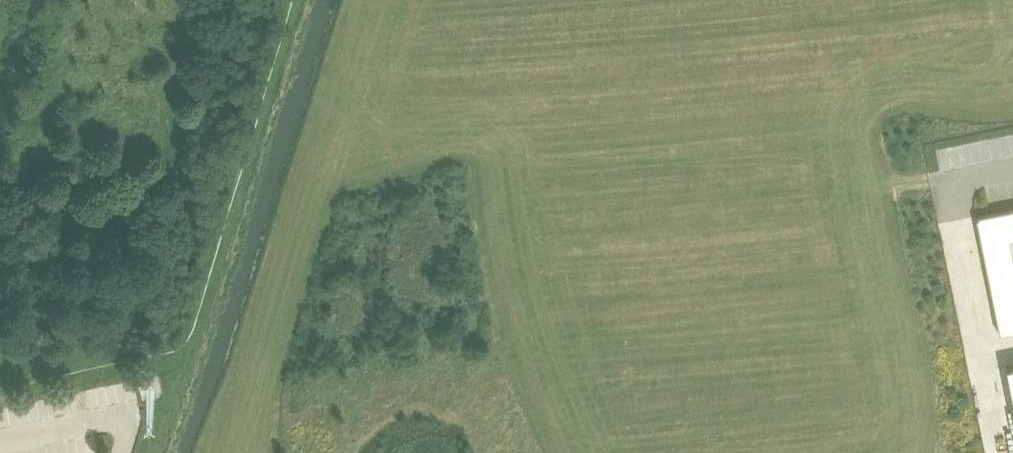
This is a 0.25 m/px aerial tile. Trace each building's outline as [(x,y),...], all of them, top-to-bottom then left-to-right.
[(976,216),(999,332),(1012,329),(1012,263),(1008,237),(1012,236),(1012,209),(976,216)] [(1001,425),(1007,452),(1012,452),(1012,423),(1001,425)]
